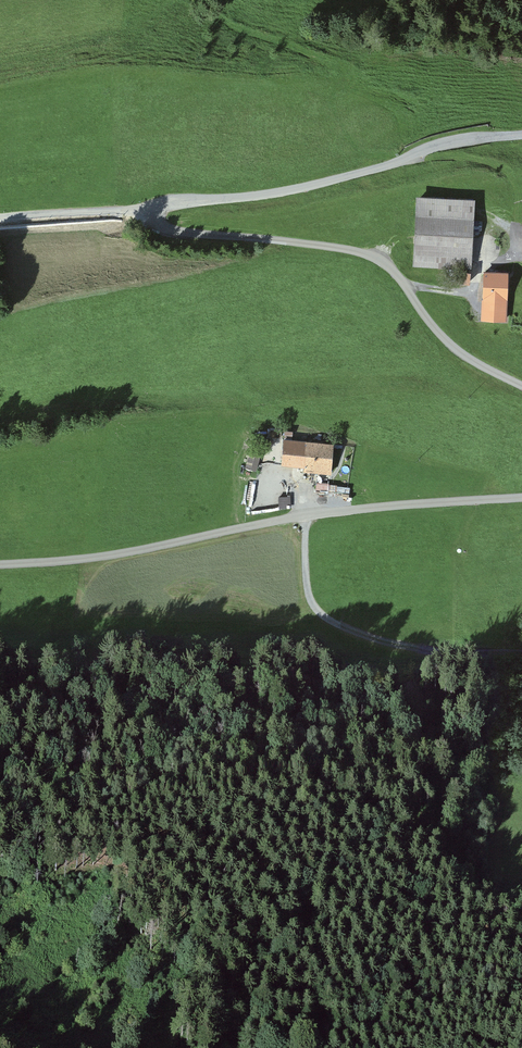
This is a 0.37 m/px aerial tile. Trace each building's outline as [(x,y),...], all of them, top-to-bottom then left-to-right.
[(466,201),(410,200),(410,267),(466,268),(466,201)] [(506,275),(484,276),(484,320),(506,320),(506,275)] [(329,443),(278,440),(276,470),(327,473),(329,443)]
